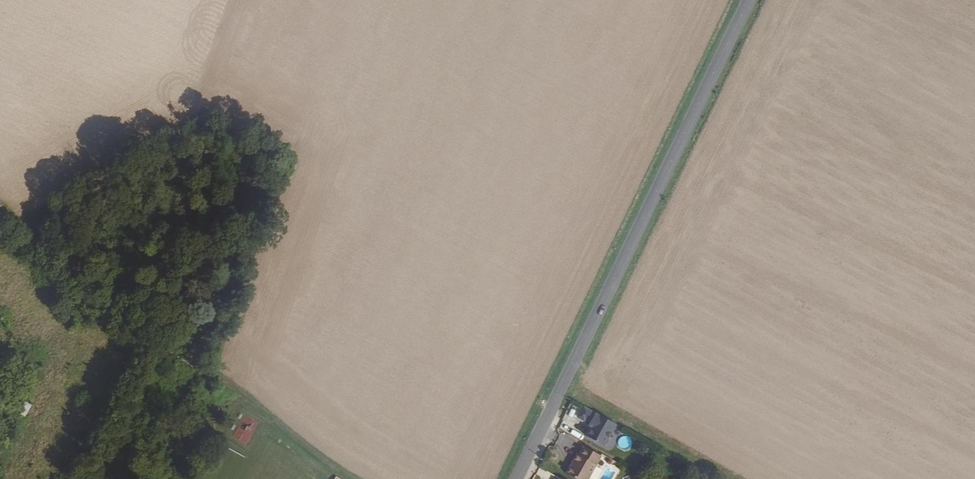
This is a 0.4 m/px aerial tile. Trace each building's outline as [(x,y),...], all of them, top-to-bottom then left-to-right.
[(25,417),(31,405),(22,400),(16,412),(25,417)] [(598,451),(609,431),(576,413),(570,424),(577,428),(578,427),(582,429),(581,432),(583,433),(579,441),(598,451)] [(245,415),(232,437),(245,445),(259,423),(245,415)] [(630,447),(629,437),(618,438),(620,449),(630,447)] [(561,478),(586,478),(594,463),(591,461),(580,455),(577,454),(572,462),(570,461),(561,478)]
